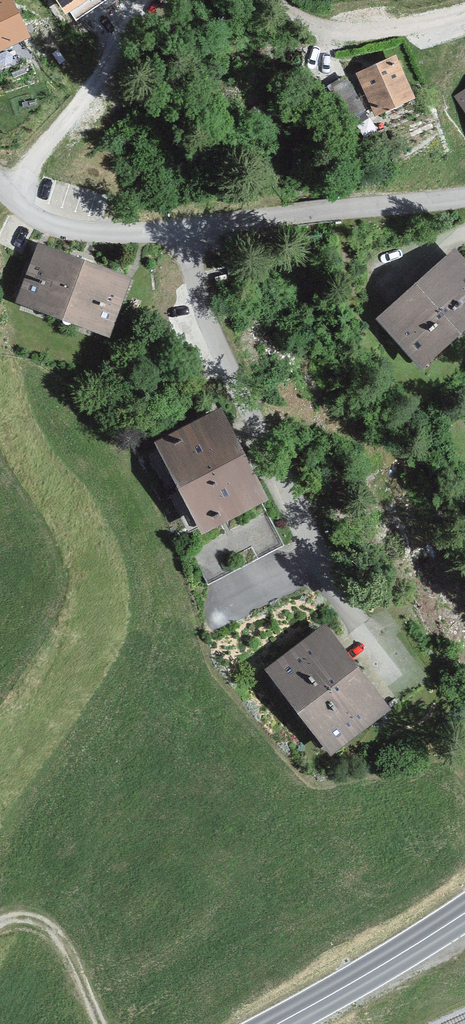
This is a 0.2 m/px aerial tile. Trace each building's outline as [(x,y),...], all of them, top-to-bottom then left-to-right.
[(27,38),(9,0),(0,0),(0,50),(27,38)] [(58,15),(80,0),(48,0),(58,15)] [(415,97),(398,57),(358,74),(375,114),(415,97)] [(455,96),(464,111),(464,89),(455,96)] [(12,296),(107,333),(130,276),(34,239),(12,296)] [(457,256),(384,318),(423,362),(464,325),(464,265),(457,256)] [(155,438),(202,528),(265,495),(217,405),(155,438)] [(273,668),(331,750),(390,709),(332,627),(273,668)]
